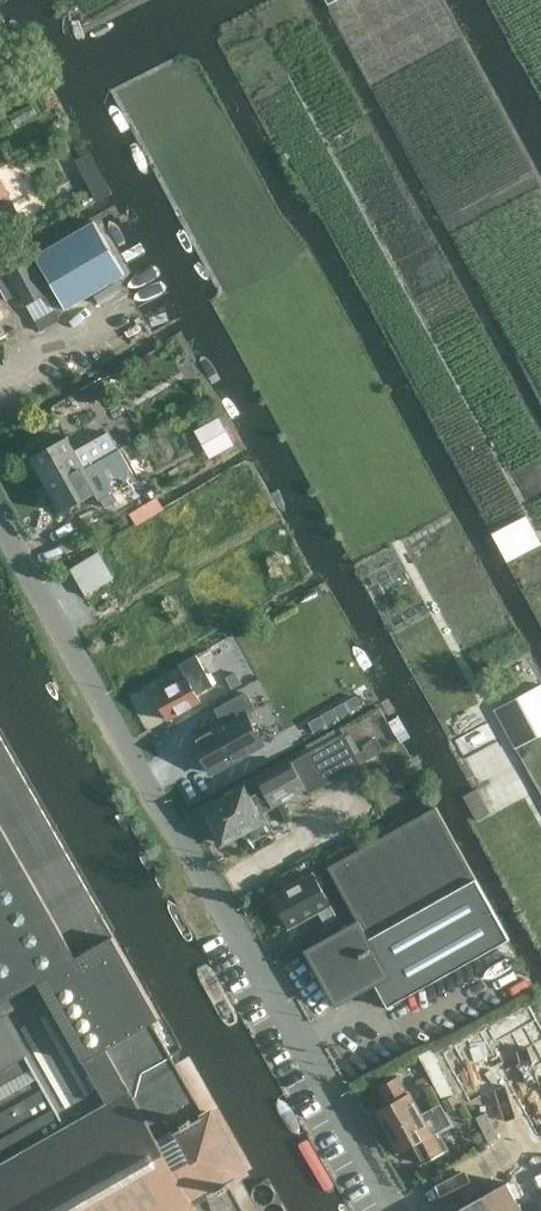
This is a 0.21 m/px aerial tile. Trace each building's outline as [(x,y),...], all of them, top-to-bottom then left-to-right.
[(9,195),(0,179),(0,200),(9,195)] [(21,221),(10,201),(0,207),(0,233),(21,221)] [(95,221),(34,256),(65,310),(126,275),(95,221)] [(7,274),(19,295),(25,306),(26,305),(46,295),(48,293),(28,260),(7,274)] [(46,295),(26,305),(36,321),(55,311),(46,295)] [(110,392),(102,377),(101,376),(81,388),(82,388),(91,403),(110,392)] [(204,427),(217,451),(233,443),(220,418),(204,427)] [(83,463),(87,468),(106,457),(99,445),(79,456),(68,436),(30,457),(46,485),(83,463)] [(96,485),(87,468),(83,463),(46,485),(62,512),(97,493),(100,498),(123,486),(116,474),(96,485)] [(508,558),(540,541),(540,535),(530,512),(494,529),(508,558)] [(88,590),(116,573),(101,547),(73,564),(88,590)] [(196,655),(178,664),(185,676),(153,695),(169,721),(202,703),(197,695),(213,685),(196,655)] [(237,671),(226,676),(232,688),(243,683),(237,671)] [(515,749),(540,735),(540,684),(494,710),(515,749)] [(225,724),(194,741),(211,772),(263,743),(246,714),(255,709),(246,692),(217,708),(225,724)] [(357,695),(308,721),(314,732),(363,705),(357,695)] [(224,845),(251,830),(255,831),(264,826),(264,823),(268,821),(264,813),(306,788),(309,794),(361,764),(344,734),(291,762),(259,779),(258,777),(247,783),(246,781),(199,807),(209,824),(212,823),(224,845)] [(248,1172),(212,1108),(201,1115),(147,1024),(158,1019),(107,925),(0,736),(0,1210),(260,1210),(240,1177),(248,1172)] [(304,950),(328,994),(335,1007),(375,985),(388,1007),(509,939),(436,807),(327,867),(358,920),(304,950)] [(314,873),(272,896),(279,909),(278,914),(283,923),(288,924),(289,928),(319,912),(326,924),(338,918),(314,873)] [(314,927),(297,937),(303,947),(320,938),(317,932),(314,927)] [(444,1045),(470,1099),(511,1078),(537,1131),(540,1129),(540,1013),(535,1000),(444,1045)] [(419,1055),(447,1105),(458,1099),(430,1049),(419,1055)] [(375,1111),(387,1132),(420,1112),(408,1092),(406,1093),(396,1075),(379,1086),(389,1103),(375,1111)] [(420,1112),(387,1132),(399,1153),(412,1146),(423,1163),(448,1148),(438,1131),(453,1122),(440,1101),(420,1112)] [(537,1166),(445,1210),(540,1210),(540,1174),(537,1166)]
